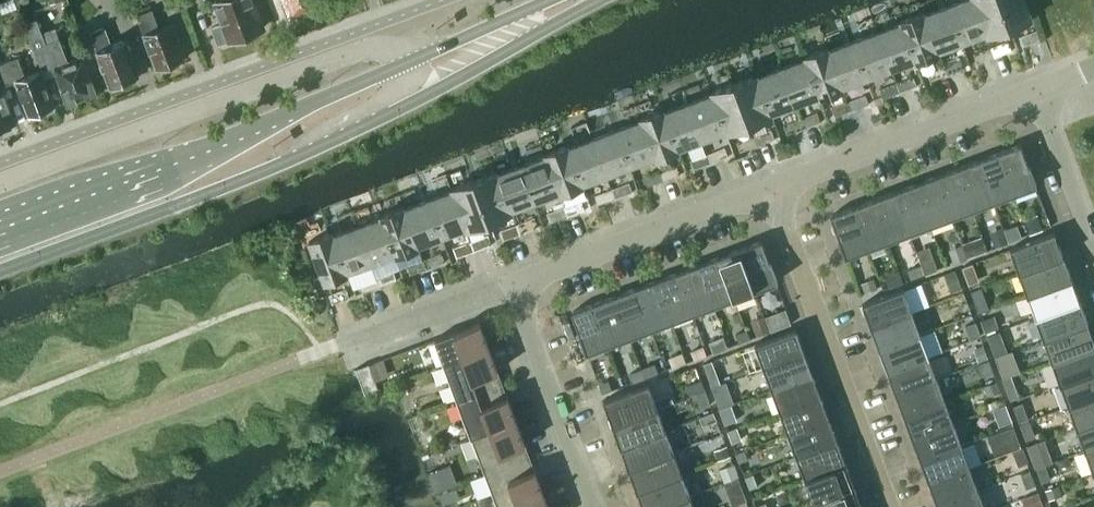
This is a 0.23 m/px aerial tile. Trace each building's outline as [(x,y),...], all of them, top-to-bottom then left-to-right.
[(224,27),(214,31),(218,44),(263,28),(253,0),(224,0),(216,3),(224,27)] [(324,5),(322,0),(284,0),(291,17),(324,5)] [(974,0),(961,0),(949,5),(962,41),(986,32),(974,0)] [(1000,0),(974,0),(986,32),(987,35),(1010,26),(1000,0)] [(1010,26),(1033,18),(1026,0),(1000,0),(1010,26)] [(962,41),(949,5),(925,13),(939,50),(962,41)] [(158,68),(186,57),(173,22),(159,26),(152,8),(137,13),(158,68)] [(939,50),(925,13),(924,11),(900,20),(901,22),(915,59),(916,61),(940,52),(939,50)] [(60,37),(58,38),(54,26),(43,30),(38,17),(25,22),(43,69),(53,66),(67,103),(97,92),(83,54),(69,59),(60,37)] [(901,22),(877,31),(891,68),(915,59),(901,22)] [(110,85),(138,75),(125,38),(112,43),(106,25),(91,30),(110,85)] [(1037,29),(1019,36),(1023,46),(1041,39),(1037,29)] [(877,31),(853,40),(867,77),(891,68),(877,31)] [(853,40),(829,49),(843,86),(867,77),(853,40)] [(991,46),(995,56),(1012,50),(1008,40),(991,46)] [(995,56),(991,46),(973,53),(977,63),(995,56)] [(806,58),(819,95),(820,97),(844,88),(843,86),(829,49),(828,47),(805,56),(806,58)] [(3,86),(14,81),(18,93),(21,92),(30,116),(55,106),(41,69),(26,75),(19,55),(0,63),(0,77),(3,86)] [(944,64),(948,74),(965,67),(962,57),(944,64)] [(806,58),(782,67),(796,103),(819,95),(806,58)] [(948,74),(944,64),(927,70),(931,80),(948,74)] [(782,67),(758,76),(772,112),(796,103),(782,67)] [(757,73),(734,82),(750,123),(773,114),(772,112),(758,76),(757,73)] [(896,82),(900,92),(918,85),(914,75),(896,82)] [(3,86),(0,77),(0,129),(17,123),(3,86)] [(712,90),(712,93),(726,129),(727,131),(750,123),(734,82),(712,90)] [(900,92),(896,82),(879,88),(883,98),(900,92)] [(689,102),(702,138),(726,129),(712,93),(689,102)] [(849,99),(852,109),(870,103),(866,93),(849,99)] [(852,109),(849,99),(831,106),(835,116),(852,109)] [(689,102),(665,110),(679,147),(702,138),(689,102)] [(641,119),(655,156),(656,158),(679,149),(679,147),(665,110),(664,108),(640,117),(641,119)] [(801,117),(804,127),(822,121),(818,111),(801,117)] [(804,127),(801,117),(783,124),(787,134),(804,127)] [(641,119),(617,128),(631,165),(655,156),(641,119)] [(617,128),(593,137),(607,174),(631,165),(617,128)] [(754,135),(758,145),(775,138),(772,128),(754,135)] [(758,145),(754,135),(737,141),(740,151),(758,145)] [(593,137),(569,146),(583,182),(607,174),(593,137)] [(546,155),(559,191),(560,194),(584,185),(583,182),(569,146),(568,144),(545,153),(546,155)] [(999,152),(1014,193),(1036,184),(1021,144),(999,152)] [(708,152),(711,162),(729,155),(725,145),(708,152)] [(711,162),(708,152),(690,158),(694,168),(711,162)] [(999,152),(978,159),(993,200),(1014,193),(999,152)] [(546,155),(522,164),(536,200),(559,191),(546,155)] [(978,159),(957,167),(972,208),(993,200),(978,159)] [(660,170),(663,180),(681,173),(677,163),(660,170)] [(522,164),(498,172),(512,209),(536,200),(522,164)] [(957,167),(936,175),(951,216),(972,208),(957,167)] [(497,170),(475,179),(490,220),(513,211),(512,209),(498,172),(497,170)] [(663,180),(660,170),(642,176),(646,186),(663,180)] [(936,175),(915,183),(931,223),(951,216),(936,175)] [(452,189),(466,226),(467,228),(490,220),(475,179),(452,187),(452,189)] [(612,188),(616,198),(633,191),(629,181),(612,188)] [(894,191),(910,232),(931,223),(915,183),(894,191)] [(616,198),(612,188),(594,194),(598,204),(616,198)] [(442,235),(466,226),(452,189),(429,198),(442,235)] [(894,191),(873,198),(889,239),(910,232),(894,191)] [(429,198),(405,207),(419,244),(442,235),(429,198)] [(873,198),(852,206),(868,247),(889,239),(873,198)] [(564,205),(568,215),(585,209),(581,199),(564,205)] [(381,216),(395,253),(396,255),(420,246),(419,244),(405,207),(404,205),(380,214),(381,216)] [(568,215),(564,205),(547,212),(550,222),(568,215)] [(846,255),(868,247),(852,206),(831,214),(846,255)] [(381,216),(358,225),(371,261),(395,253),(381,216)] [(517,223),(521,233),(539,226),(535,216),(517,223)] [(1043,228),(1038,216),(1025,221),(1030,233),(1043,228)] [(521,233),(517,223),(500,229),(504,239),(521,233)] [(1017,224),(1004,229),(1009,241),(1022,236),(1017,224)] [(358,225),(334,234),(348,270),(371,261),(358,225)] [(1009,242),(1003,226),(989,231),(995,247),(1009,242)] [(348,270),(334,234),(333,231),(309,240),(325,281),(348,272),(348,270)] [(1019,271),(1063,254),(1055,232),(1010,248),(1019,271)] [(471,240),(475,250),(492,244),(488,234),(471,240)] [(982,235),(962,243),(962,244),(967,257),(987,250),(982,235)] [(475,250),(471,240),(453,246),(457,257),(475,250)] [(762,240),(740,248),(755,289),(777,281),(762,240)] [(954,262),(967,257),(962,244),(949,249),(954,262)] [(740,248),(719,256),(734,297),(755,289),(740,248)] [(424,257),(428,267),(445,261),(442,251),(424,257)] [(1072,277),(1063,254),(1019,271),(1027,293),(1072,277)] [(719,256),(698,263),(713,304),(734,297),(719,256)] [(428,267),(424,257),(407,264),(411,274),(428,267)] [(921,262),(922,264),(925,273),(938,268),(934,258),(921,262)] [(979,280),(973,262),(962,266),(969,284),(979,280)] [(698,263),(677,271),(693,312),(713,304),(698,263)] [(908,269),(911,278),(925,273),(922,264),(908,269)] [(376,275),(380,285),(397,279),(394,269),(376,275)] [(889,286),(903,281),(899,270),(885,275),(889,286)] [(945,274),(951,292),(962,288),(956,270),(945,274)] [(693,312),(677,271),(656,279),(672,320),(693,312)] [(380,285),(376,275),(359,282),(363,292),(380,285)] [(862,282),(866,293),(878,288),(874,277),(862,282)] [(1035,315),(1080,299),(1072,277),(1027,293),(1035,315)] [(656,279),(635,287),(651,328),(672,320),(656,279)] [(347,286),(329,293),(333,303),(351,296),(347,286)] [(635,287),(614,295),(630,335),(651,328),(635,287)] [(971,290),(975,303),(985,299),(980,287),(971,290)] [(863,303),(871,326),(912,311),(904,288),(863,303)] [(614,295),(594,302),(609,343),(630,335),(614,295)] [(1088,321),(1080,299),(1035,315),(1044,338),(1088,321)] [(587,351),(609,343),(594,302),(572,310),(587,351)] [(920,333),(912,311),(871,326),(880,348),(920,333)] [(767,316),(772,330),(780,327),(775,312),(767,316)] [(771,330),(765,314),(752,319),(758,335),(771,330)] [(982,319),(987,333),(996,329),(991,316),(982,319)] [(970,338),(980,334),(981,334),(976,321),(975,321),(966,325),(970,338)] [(1093,344),(1093,337),(1088,321),(1044,338),(1052,360),(1093,344)] [(435,338),(449,375),(494,358),(480,322),(473,325),(473,324),(435,338)] [(755,343),(764,366),(805,351),(796,328),(755,343)] [(736,333),(740,342),(750,338),(747,329),(736,333)] [(880,348),(888,370),(929,355),(920,333),(880,348)] [(713,352),(728,346),(724,336),(709,341),(713,352)] [(694,359),(707,354),(703,344),(691,349),(694,359)] [(989,357),(984,344),(974,348),(979,360),(989,357)] [(992,348),(995,355),(1007,350),(1005,344),(992,348)] [(1052,360),(1060,382),(1093,369),(1093,344),(1052,360)] [(995,356),(1000,369),(1017,362),(1013,349),(995,356)] [(813,373),(805,351),(764,366),(772,388),(813,373)] [(673,367),(686,362),(683,352),(669,357),(673,367)] [(937,377),(929,355),(888,370),(896,393),(937,377)] [(507,393),(494,358),(449,375),(462,410),(507,393)] [(989,358),(976,363),(981,375),(994,371),(989,358)] [(703,363),(709,380),(719,376),(712,359),(703,363)] [(646,377),(659,372),(655,362),(642,367),(646,377)] [(366,392),(379,387),(370,363),(357,367),(366,392)] [(622,375),(626,384),(645,377),(641,367),(622,375)] [(1093,395),(1093,369),(1060,382),(1068,404),(1093,395)] [(772,388),(780,410),(821,395),(813,373),(772,388)] [(1004,378),(1007,388),(1014,385),(1011,375),(1004,378)] [(896,393),(904,415),(945,400),(937,377),(896,393)] [(603,393),(615,388),(611,379),(600,384),(603,393)] [(686,384),(690,394),(705,388),(702,379),(686,384)] [(712,386),(717,401),(732,395),(726,380),(712,386)] [(997,380),(984,385),(987,395),(1001,390),(997,380)] [(604,400),(612,422),(657,406),(648,383),(604,400)] [(711,402),(706,389),(696,393),(701,405),(711,402)] [(462,410),(475,446),(520,429),(507,393),(462,410)] [(829,417),(821,395),(780,410),(788,433),(829,417)] [(1068,404),(1077,426),(1093,420),(1093,395),(1068,404)] [(904,415),(913,437),(953,422),(945,400),(904,415)] [(1000,424),(1012,420),(1006,402),(994,407),(1000,424)] [(1013,405),(1020,422),(1029,418),(1022,402),(1013,405)] [(721,408),(727,425),(738,421),(732,404),(721,408)] [(612,422),(621,445),(665,428),(657,406),(612,422)] [(717,419),(714,411),(701,416),(704,424),(717,419)] [(838,440),(829,417),(788,433),(797,455),(838,440)] [(1020,423),(1026,439),(1036,436),(1030,420),(1020,423)] [(1077,426),(1085,449),(1093,445),(1093,420),(1077,426)] [(962,444),(953,422),(913,437),(921,459),(962,444)] [(1014,425),(987,434),(994,453),(1021,443),(1014,425)] [(741,438),(737,426),(728,430),(733,442),(741,438)] [(673,450),(665,428),(621,445),(629,467),(673,450)] [(533,465),(520,429),(475,446),(488,481),(533,465)] [(1044,439),(1028,445),(1032,456),(1048,450),(1044,439)] [(846,462),(838,440),(797,455),(805,477),(846,462)] [(921,459),(929,481),(970,466),(962,444),(921,459)] [(714,449),(718,459),(730,454),(727,445),(714,449)] [(1085,449),(1093,471),(1093,445),(1085,449)] [(736,452),(740,462),(749,458),(746,448),(736,452)] [(1028,462),(1023,448),(1013,451),(1018,465),(1028,462)] [(629,467),(637,489),(682,472),(673,450),(629,467)] [(854,484),(846,462),(805,477),(813,499),(854,484)] [(720,468),(725,482),(740,476),(735,463),(720,468)] [(1036,467),(1042,482),(1051,478),(1046,463),(1036,467)] [(447,487),(458,483),(450,464),(439,468),(447,487)] [(498,506),(528,506),(547,500),(533,465),(488,481),(498,506)] [(978,488),(970,466),(929,481),(937,504),(978,488)] [(1036,484),(1031,470),(1021,473),(1026,487),(1036,484)] [(644,506),(656,506),(690,495),(682,472),(637,489),(644,506)] [(745,476),(750,488),(758,485),(753,473),(745,476)] [(854,484),(813,499),(816,506),(860,506),(862,506),(854,484)] [(1058,485),(1046,489),(1049,499),(1062,494),(1058,485)] [(939,506),(985,506),(978,488),(937,504),(939,506)] [(1039,491),(1022,498),(1026,506),(1036,506),(1044,504),(1039,491)] [(733,504),(747,499),(744,492),(730,497),(733,504)] [(690,495),(656,506),(695,506),(690,495)]
